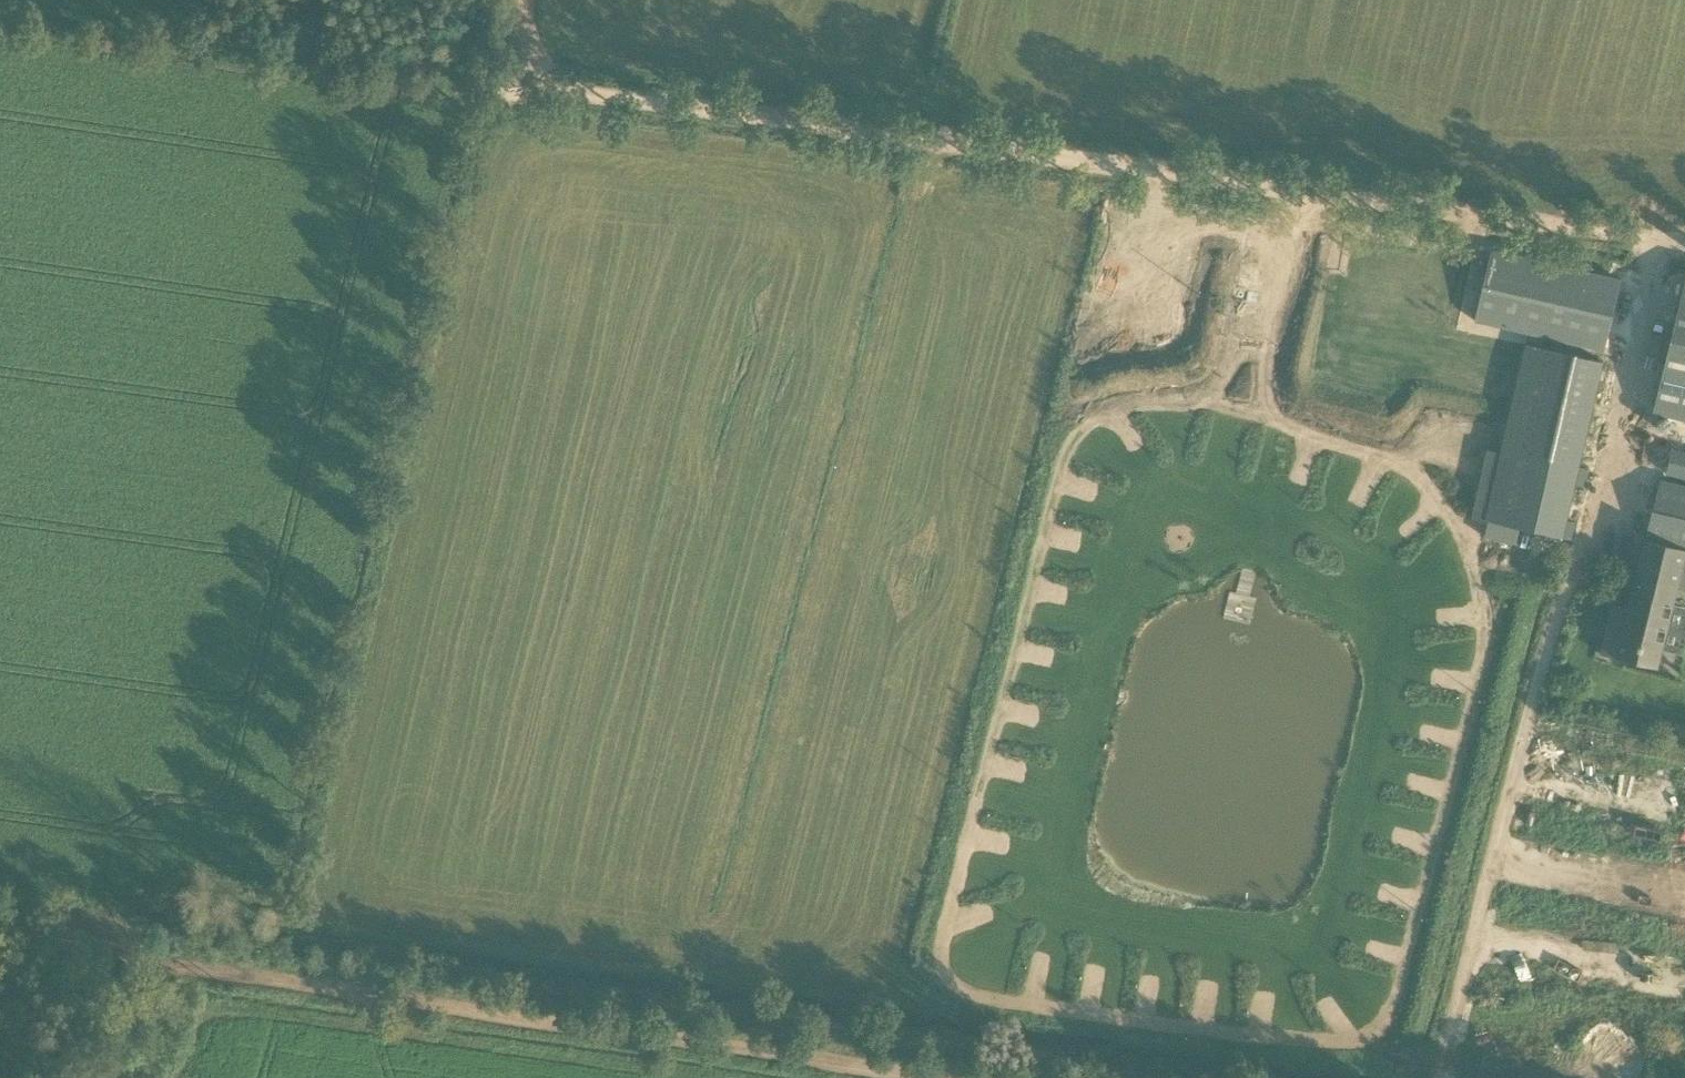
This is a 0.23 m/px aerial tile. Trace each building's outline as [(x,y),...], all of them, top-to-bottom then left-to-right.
[(1475,320),(1605,350),(1621,280),(1491,251),(1475,320)] [(1654,409),(1684,417),(1684,279),(1654,409)] [(1526,346),(1485,537),(1518,545),(1521,528),(1562,538),(1602,363),(1526,346)] [(1672,449),(1666,474),(1684,479),(1684,452),(1672,449)] [(1599,654),(1616,659),(1658,669),(1678,588),(1684,589),(1684,485),(1682,485),(1660,479),(1628,609),(1611,605),(1599,654)]
